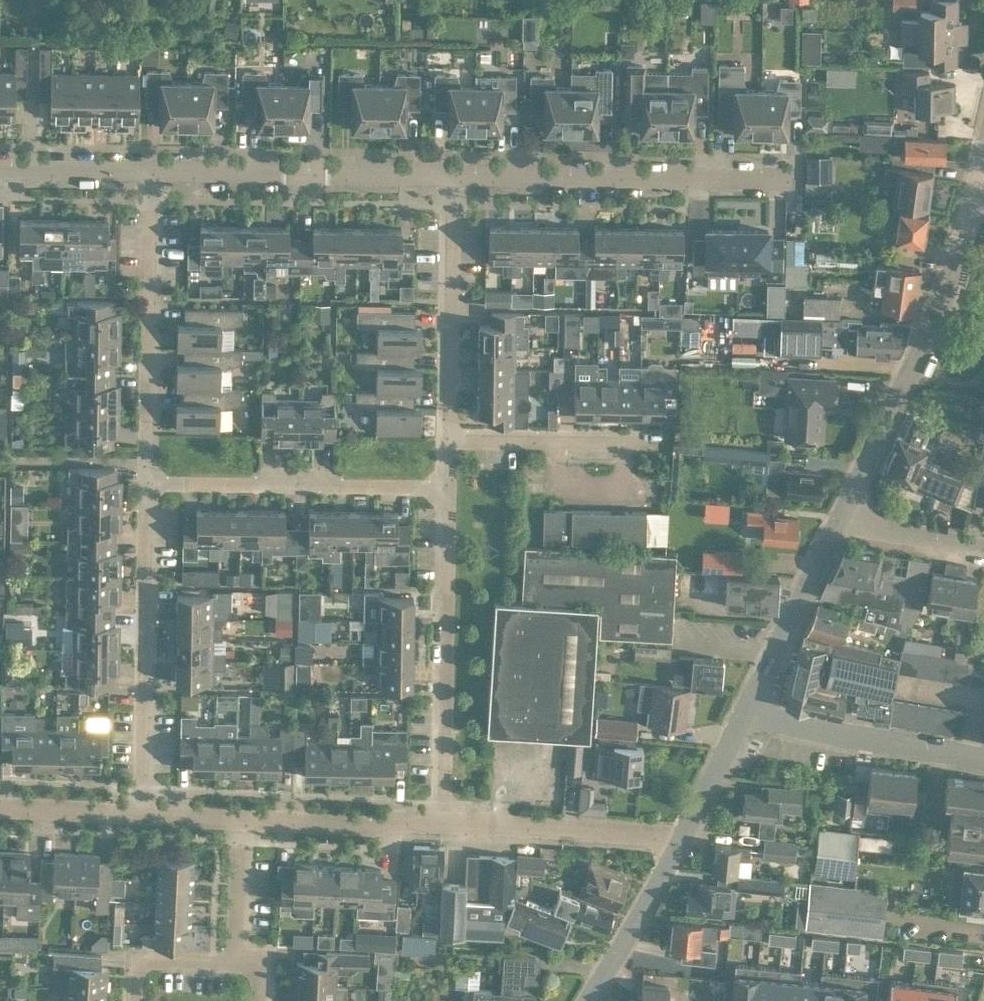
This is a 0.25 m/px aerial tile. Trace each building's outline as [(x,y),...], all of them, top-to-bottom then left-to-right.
[(900,29),(963,30),(963,24),(953,23),(954,0),(931,0),(931,8),(919,8),(919,18),(900,18),(900,29)] [(223,33),(235,35),(238,20),(227,17),(223,33)] [(963,36),(963,30),(900,29),(899,39),(903,40),(903,61),(914,61),(924,61),(930,61),(953,62),(953,36),(963,36)] [(632,41),(619,41),(618,54),(632,54),(632,41)] [(0,70),(0,125),(3,125),(4,117),(13,117),(14,96),(25,96),(26,44),(14,44),(14,70),(0,70)] [(84,118),(93,118),(93,71),(50,71),(50,45),(38,44),(37,96),(49,97),(49,118),(58,118),(58,126),(84,126),(84,118)] [(141,59),(156,59),(157,45),(141,45),(141,59)] [(816,45),(800,45),(800,59),(816,59),(816,45)] [(759,131),(759,88),(744,87),(741,77),(741,62),(718,62),(717,103),(733,104),(733,131),(737,131),(737,134),(750,134),(750,131),(759,131)] [(656,133),(656,130),(665,130),(666,69),(640,69),(641,63),(625,63),(625,111),(639,111),(639,130),(643,130),(643,133),(656,133)] [(826,73),(854,73),(854,65),(826,64),(826,73)] [(692,72),(666,72),(665,130),(673,130),(673,133),(686,133),(686,130),(691,131),(691,103),(705,103),(706,65),(692,65),(692,72)] [(569,79),(569,85),(569,129),(577,129),(577,132),(590,132),(590,129),(595,129),(595,102),(609,102),(609,75),(610,67),(594,67),(594,71),(570,71),(569,79)] [(163,123),(163,126),(176,126),(177,123),(185,123),(185,79),(170,79),(167,69),(146,68),(145,95),(159,95),(159,123),(163,123)] [(193,123),(193,126),(206,126),(206,124),(211,124),(211,96),(225,96),(226,69),(204,69),(201,80),(185,79),(185,123),(193,123)] [(901,69),(900,88),(913,89),(913,110),(937,111),(937,107),(953,107),(953,81),(927,81),(927,69),(901,69)] [(242,70),(241,97),(255,97),(255,124),(259,124),(259,127),(272,127),(272,125),(281,125),(281,81),(266,80),(263,70),(242,70)] [(281,81),(281,125),(289,125),(289,128),(302,128),(302,125),(307,125),(307,97),(321,98),(322,71),(300,70),(297,81),(281,81)] [(138,72),(93,71),(93,118),(101,118),(101,126),(127,126),(127,119),(137,119),(138,72)] [(355,129),(368,129),(368,126),(377,126),(377,82),(362,82),(359,71),(338,71),(337,98),(351,98),(351,126),(355,126),(355,129)] [(396,72),(393,82),(377,82),(377,126),(385,126),(385,129),(398,129),(398,126),(403,126),(403,99),(417,99),(417,72),(396,72)] [(464,127),(473,127),(473,83),(458,83),(455,73),(433,72),(433,99),(447,99),(447,127),(451,127),(451,130),(464,130),(464,127)] [(473,83),(473,127),(481,128),(481,130),(494,131),(494,128),(499,128),(499,100),(513,100),(513,74),(492,73),(473,73),(473,83)] [(547,131),(560,132),(560,129),(569,129),(569,85),(554,85),(551,74),(529,74),(529,101),(543,101),(543,128),(547,129),(547,131)] [(759,88),(759,131),(767,132),(767,134),(780,135),(780,132),(785,132),(785,104),(798,104),(798,78),(778,77),(775,88),(759,88)] [(827,116),(807,115),(806,127),(826,129),(827,116)] [(893,118),(864,116),(863,130),(892,131),(893,118)] [(942,158),(944,136),(859,131),(858,145),(902,147),(902,155),(942,158)] [(817,178),(817,153),(805,152),(804,178),(817,178)] [(892,202),(926,207),(931,171),(905,168),(905,165),(884,163),(881,177),(895,179),(892,202)] [(896,216),(893,239),(921,243),(926,207),(892,202),(890,216),(896,216)] [(41,217),(18,217),(18,253),(31,253),(31,265),(40,265),(41,217)] [(41,217),(40,265),(49,265),(62,265),(62,218),(41,217)] [(84,218),(62,218),(62,265),(74,266),(83,266),(84,218)] [(106,218),(84,218),(83,266),(93,266),(93,264),(106,264),(106,255),(113,255),(114,235),(107,235),(108,222),(106,222),(106,218)] [(212,273),(221,273),(221,224),(199,224),(199,241),(186,240),(186,264),(199,265),(199,260),(212,260),(212,273)] [(243,224),(221,224),(221,273),(230,273),(230,260),(242,260),(243,224)] [(255,273),(264,273),(264,224),(243,224),(242,260),(255,260),(255,273)] [(285,269),(299,269),(299,237),(287,237),(287,225),(264,224),(264,273),(273,273),(273,261),(285,261),(285,269)] [(501,260),(501,273),(510,273),(510,224),(488,224),(487,260),(501,260)] [(532,224),(510,224),(510,273),(519,273),(519,260),(531,260),(532,224)] [(544,273),(553,273),(554,225),(532,224),(531,260),(544,261),(544,273)] [(324,274),(333,274),(334,225),(312,225),(311,237),(299,237),(299,269),(312,269),(312,261),(325,261),(324,274)] [(334,225),(333,274),(342,274),(343,262),(355,262),(356,226),(334,225)] [(553,273),(584,274),(584,238),(576,238),(576,225),(554,225),(553,273)] [(615,226),(593,225),(592,238),(584,238),(584,274),(615,274),(615,226)] [(356,226),(355,262),(368,262),(368,275),(377,275),(377,226),(356,226)] [(400,226),(377,226),(377,275),(386,275),(386,262),(399,263),(399,268),(412,268),(412,244),(400,243),(400,226)] [(636,262),(637,227),(637,226),(615,226),(615,274),(623,274),(624,262),(636,262)] [(637,226),(637,227),(636,262),(649,262),(649,275),(658,275),(658,226),(637,226)] [(681,227),(658,226),(658,275),(667,275),(667,262),(680,263),(681,227)] [(705,242),(691,241),(690,270),(735,271),(736,227),(705,227),(705,242)] [(780,271),(780,243),(766,242),(766,228),(736,227),(735,271),(780,271)] [(799,281),(799,260),(783,260),(783,281),(799,281)] [(875,260),(871,281),(914,287),(917,266),(875,260)] [(19,272),(7,272),(6,281),(6,282),(6,297),(18,297),(19,272)] [(264,280),(264,282),(264,294),(268,294),(274,294),(275,280),(264,280)] [(93,281),(83,281),(83,292),(93,292),(93,281)] [(870,289),(869,289),(867,302),(879,304),(911,308),(914,287),(871,281),(870,289)] [(69,282),(69,292),(83,292),(83,282),(69,282)] [(209,282),(209,293),(220,293),(220,282),(209,282)] [(583,296),(593,296),(593,286),(583,286),(583,296)] [(646,287),(646,295),(657,295),(657,286),(646,287)] [(40,297),(53,297),(53,287),(41,287),(40,297)] [(483,302),(510,303),(510,290),(510,288),(484,288),(483,302)] [(531,290),(531,302),(552,303),(552,289),(542,289),(531,289),(531,290)] [(510,290),(510,303),(518,303),(518,290),(510,290)] [(802,293),(801,312),(837,314),(838,294),(802,293)] [(700,294),(683,294),(682,308),(700,308),(700,294)] [(18,297),(6,297),(6,310),(18,310),(18,297)] [(111,298),(65,298),(65,311),(74,314),(74,334),(74,335),(118,335),(118,321),(114,321),(114,311),(111,311),(111,298)] [(657,299),(657,311),(669,311),(678,311),(678,299),(670,299),(657,299)] [(328,318),(328,301),(310,301),(309,313),(314,313),(314,318),(328,318)] [(175,347),(182,347),(220,346),(220,325),(241,320),(241,306),(183,305),(183,321),(176,321),(175,347)] [(376,328),(375,348),(375,349),(413,349),(413,350),(420,350),(420,324),(413,324),(413,309),(355,308),(355,322),(376,328)] [(478,322),(478,344),(526,345),(527,336),(514,336),(514,323),(522,324),(522,310),(490,310),(490,322),(478,322)] [(562,310),(562,342),(577,341),(578,310),(562,310)] [(597,311),(597,322),(618,322),(618,311),(597,311)] [(628,311),(618,311),(618,322),(618,325),(628,325),(628,311)] [(651,311),(651,323),(669,323),(669,312),(651,311)] [(681,312),(680,340),(697,340),(698,312),(681,312)] [(845,343),(845,350),(897,353),(910,321),(884,319),(879,319),(879,323),(859,322),(860,318),(847,317),(779,315),(769,314),(769,348),(778,348),(778,350),(778,359),(814,361),(815,352),(818,352),(818,340),(830,340),(830,342),(845,343)] [(117,350),(118,335),(74,335),(74,334),(64,334),(64,358),(64,370),(110,371),(110,359),(113,359),(113,350),(117,350)] [(276,334),(267,334),(267,350),(276,350),(276,334)] [(478,344),(477,366),(513,366),(513,354),(526,354),(526,345),(478,344)] [(240,360),(240,346),(220,346),(182,347),(182,361),(175,361),(175,387),(182,387),(219,386),(228,386),(229,363),(240,360)] [(12,370),(21,370),(22,370),(22,347),(12,347),(12,370)] [(375,348),(355,348),(355,349),(354,357),(354,362),(375,368),(375,388),(375,389),(412,389),(412,390),(419,390),(419,364),(413,364),(413,350),(413,349),(375,349),(375,348)] [(562,366),(562,352),(552,352),(551,366),(562,366)] [(639,364),(638,412),(661,413),(661,404),(674,404),(674,364),(661,364),(660,361),(658,359),(650,359),(647,360),(646,364),(639,364)] [(587,412),(595,412),(596,363),(596,360),(591,360),(591,363),(587,363),(573,363),(573,376),(572,411),(575,411),(577,415),(585,415),(587,412)] [(605,363),(596,363),(595,412),(617,412),(617,376),(605,376),(605,363)] [(617,363),(617,376),(617,412),(638,412),(639,364),(617,363)] [(477,387),(526,388),(526,379),(513,379),(513,366),(477,366),(477,387)] [(758,390),(784,391),(783,405),(785,405),(783,435),(820,437),(822,416),(818,415),(818,403),(833,404),(834,378),(787,375),(788,368),(759,366),(758,390)] [(110,383),(110,371),(64,370),(64,383),(73,386),(73,407),(117,407),(117,393),(113,393),(113,383),(110,383)] [(175,401),(174,427),(218,427),(219,405),(240,400),(240,386),(228,386),(219,386),(182,387),(181,401),(175,401)] [(528,396),(526,393),(526,388),(477,387),(477,410),(489,410),(489,422),(526,423),(526,406),(528,404),(528,396)] [(276,397),(273,388),(260,388),(259,434),(272,434),(272,437),(282,437),(282,441),(296,441),(297,397),(276,397)] [(334,389),(321,388),(318,398),(297,397),(296,441),(311,441),(311,437),(320,438),(320,435),(333,435),(334,389)] [(375,388),(354,388),(354,389),(354,398),(354,402),(375,408),(374,430),(418,430),(419,404),(412,404),(412,390),(412,389),(375,389),(375,388)] [(343,389),(343,398),(354,398),(354,389),(343,389)] [(11,390),(11,405),(20,405),(20,391),(11,390)] [(546,406),(546,423),(555,423),(555,406),(546,406)] [(112,431),(112,422),(116,422),(117,407),(73,407),(72,428),(63,430),(63,443),(109,444),(110,431),(112,431)] [(924,437),(931,421),(912,413),(903,436),(896,433),(880,471),(912,484),(927,490),(953,501),(964,473),(927,458),(934,442),(924,437)] [(24,432),(11,432),(10,442),(24,442),(24,432)] [(766,435),(765,448),(767,448),(783,449),(783,436),(766,435)] [(681,442),(672,441),(671,452),(680,453),(681,442)] [(730,454),(730,457),(766,460),(764,490),(784,491),(784,492),(816,494),(818,470),(802,469),(802,467),(782,466),(783,456),(767,455),(767,448),(765,448),(702,443),(702,452),(730,454)] [(982,457),(980,457),(972,500),(983,502),(983,458),(982,457)] [(113,466),(66,466),(66,479),(75,481),(75,502),(119,503),(119,489),(115,489),(116,479),(113,479),(113,466)] [(21,483),(10,483),(9,500),(21,501),(21,483)] [(668,484),(668,494),(679,495),(679,485),(668,484)] [(119,517),(119,503),(75,502),(75,524),(66,526),(65,538),(112,539),(112,527),(115,527),(115,517),(119,517)] [(217,507),(195,507),(194,519),(182,519),(181,555),(196,556),(196,543),(208,543),(207,556),(217,556),(217,507)] [(239,507),(217,507),(217,556),(226,556),(226,543),(238,543),(239,507)] [(251,556),(260,556),(260,508),(239,507),(238,543),(251,544),(251,556)] [(560,507),(541,507),(541,539),(644,540),(644,508),(570,507),(570,511),(560,511),(560,507)] [(260,556),(269,557),(269,549),(295,549),(295,525),(283,525),(283,508),(260,508),(260,556)] [(308,553),(320,553),(320,557),(329,557),(330,509),(307,508),(307,525),(295,525),(295,549),(308,549),(308,553)] [(330,509),(329,557),(338,558),(338,545),(351,545),(352,509),(330,509)] [(352,509),(351,545),(363,545),(363,558),(372,558),(373,509),(352,509)] [(373,509),(372,558),(381,558),(382,545),(407,546),(407,522),(395,521),(396,510),(373,509)] [(762,523),(760,537),(793,540),(795,515),(763,512),(763,510),(746,509),(744,521),(762,523)] [(9,519),(9,537),(25,537),(26,520),(9,519)] [(9,538),(9,550),(29,550),(30,539),(9,538)] [(112,551),(112,539),(65,538),(65,551),(74,553),(74,574),(118,575),(118,561),(114,561),(114,551),(112,551)] [(599,600),(597,632),(670,636),(674,551),(523,543),(523,544),(517,543),(517,559),(522,559),(520,596),(599,600)] [(893,569),(896,552),(844,543),(819,594),(853,599),(851,611),(895,622),(907,626),(921,603),(929,557),(908,554),(905,571),(893,569)] [(740,571),(741,549),(701,547),(700,568),(740,571)] [(943,571),(931,569),(925,603),(948,607),(955,561),(945,560),(943,571)] [(965,563),(955,561),(948,607),(970,610),(975,576),(963,575),(965,563)] [(260,584),(260,571),(239,570),(239,584),(260,584)] [(224,571),(224,581),(238,582),(238,581),(238,571),(224,571)] [(723,603),(775,606),(777,574),(733,571),(725,571),(723,603)] [(372,583),(372,572),(363,572),(363,583),(372,583)] [(393,583),(407,583),(407,572),(394,572),(393,583)] [(65,574),(64,610),(74,610),(111,611),(111,599),(114,599),(114,589),(118,589),(118,575),(74,574),(65,574)] [(291,590),(276,590),(275,614),(290,614),(291,590)] [(175,614),(224,615),(224,606),(212,606),(212,592),(180,591),(176,591),(175,614)] [(316,592),(298,591),(298,611),(316,611),(316,592)] [(363,608),(363,617),(412,617),(412,595),(376,594),(376,608),(363,608)] [(596,604),(493,597),(485,729),(588,736),(596,604)] [(803,632),(799,644),(877,660),(880,651),(879,650),(879,647),(837,637),(850,611),(817,601),(802,632),(803,632)] [(111,611),(74,610),(64,610),(64,623),(73,625),(73,646),(117,647),(117,633),(113,633),(113,623),(111,623),(111,611)] [(221,636),(221,624),(224,624),(224,615),(175,614),(175,636),(211,636),(221,636)] [(855,624),(871,629),(874,619),(858,614),(855,624)] [(275,633),(290,633),(290,616),(275,616),(275,633)] [(297,616),(297,620),(297,636),(297,637),(329,637),(329,616),(319,616),(298,616),(297,616)] [(375,626),(375,638),(411,639),(412,617),(363,617),(363,626),(375,626)] [(4,626),(4,643),(21,643),(21,626),(21,620),(4,620),(4,626)] [(900,644),(909,646),(913,634),(905,631),(900,644)] [(175,657),(224,658),(224,649),(211,649),(211,636),(175,636),(175,657)] [(411,661),(411,639),(375,638),(362,638),(362,660),(411,661)] [(278,656),(291,656),(291,642),(279,642),(278,656)] [(296,642),(296,655),(309,655),(309,642),(296,642)] [(633,654),(669,656),(670,644),(634,642),(633,654)] [(877,660),(799,644),(798,643),(784,703),(838,715),(844,687),(867,692),(865,700),(857,698),(854,710),(872,713),(871,720),(886,724),(887,720),(891,699),(889,698),(895,669),(898,655),(880,651),(877,660)] [(913,647),(909,646),(900,644),(900,645),(898,655),(895,669),(908,671),(913,647)] [(63,670),(63,683),(110,684),(110,671),(113,671),(113,661),(117,661),(117,647),(73,646),(73,668),(63,670)] [(955,646),(954,654),(961,655),(964,655),(965,648),(955,646)] [(925,649),(913,647),(908,671),(920,673),(925,649)] [(937,651),(925,649),(920,673),(932,675),(937,651)] [(949,653),(937,651),(932,675),(944,676),(949,653)] [(690,668),(689,681),(719,684),(721,657),(677,653),(676,667),(690,668)] [(954,654),(949,653),(944,676),(956,678),(961,655),(954,654)] [(964,655),(961,655),(956,678),(968,680),(968,675),(971,662),(972,660),(972,657),(964,655)] [(223,667),(224,658),(175,657),(174,680),(211,680),(211,667),(223,667)] [(310,660),(294,660),(294,682),(310,683),(310,660)] [(411,683),(411,661),(362,660),(362,669),(375,669),(374,683),(411,683)] [(971,662),(968,675),(978,678),(981,662),(972,660),(971,662)] [(291,686),(291,662),(263,662),(263,685),(291,686)] [(4,678),(19,678),(19,663),(4,663),(4,678)] [(648,707),(646,721),(677,725),(680,702),(686,702),(688,685),(651,680),(638,679),(635,705),(648,707)] [(77,688),(77,700),(84,701),(86,698),(87,688),(77,688)] [(225,708),(225,705),(225,691),(215,691),(215,708),(225,708)] [(248,693),(248,706),(257,706),(257,693),(248,693)] [(349,702),(349,693),(327,693),(327,702),(349,702)] [(364,693),(349,693),(349,705),(364,705),(364,693)] [(887,720),(900,722),(905,701),(891,699),(887,720)] [(916,702),(905,701),(900,722),(912,724),(916,702)] [(928,704),(916,702),(912,724),(924,725),(928,704)] [(940,706),(928,704),(924,725),(936,727),(940,706)] [(952,707),(940,706),(936,727),(947,729),(952,707)] [(964,709),(952,707),(947,729),(959,730),(964,709)] [(24,711),(24,727),(12,726),(13,711),(0,711),(0,730),(0,753),(10,753),(10,762),(33,763),(33,715),(33,711),(24,711)] [(326,774),(348,775),(348,739),(336,738),(336,726),(335,726),(335,711),(327,711),(327,726),(326,774)] [(67,727),(55,727),(54,763),(76,763),(77,716),(77,713),(71,713),(71,715),(67,715),(67,727)] [(179,713),(178,756),(191,756),(191,768),(213,769),(214,720),(213,720),(213,722),(193,722),(193,714),(179,713)] [(43,715),(33,715),(33,763),(54,763),(55,727),(43,727),(43,715)] [(593,731),(597,732),(597,733),(630,735),(630,734),(634,735),(635,718),(595,715),(593,731)] [(86,716),(77,716),(76,763),(98,764),(98,760),(100,760),(100,752),(106,752),(107,725),(86,725),(86,716)] [(235,769),(235,733),(235,720),(214,720),(213,769),(235,769)] [(248,733),(235,733),(235,769),(256,769),(257,720),(248,720),(248,733)] [(266,721),(257,720),(256,769),(279,770),(279,758),(291,758),(292,725),(278,725),(278,733),(266,733),(266,721)] [(348,733),(348,739),(348,775),(369,775),(370,726),(370,721),(361,721),(361,733),(348,733)] [(303,774),(326,774),(327,726),(318,725),(317,738),(305,738),(305,725),(292,725),(291,758),(304,758),(303,774)] [(405,727),(370,726),(369,775),(392,775),(392,763),(404,764),(405,727)] [(629,744),(630,735),(597,733),(597,741),(594,741),(592,771),(598,772),(598,778),(608,779),(608,772),(638,775),(639,766),(640,766),(641,763),(639,763),(641,745),(629,744)] [(578,770),(581,742),(567,740),(564,768),(578,770)] [(868,780),(855,778),(851,810),(864,812),(866,798),(888,801),(892,767),(870,764),(868,780)] [(914,769),(892,767),(888,801),(910,803),(908,817),(921,818),(925,787),(912,785),(914,769)] [(951,799),(945,847),(969,850),(983,852),(983,778),(946,774),(943,799),(951,799)] [(781,803),(785,803),(785,806),(798,807),(801,786),(768,783),(767,791),(744,789),(741,812),(779,816),(781,803)] [(839,808),(850,810),(852,792),(841,791),(839,808)] [(817,825),(812,870),(852,874),(856,829),(817,825)] [(762,835),(760,854),(793,858),(795,838),(762,835)] [(708,866),(711,867),(710,869),(735,872),(736,855),(747,857),(748,846),(737,845),(737,844),(713,841),(712,852),(710,852),(708,854),(707,864),(708,866)] [(442,845),(412,843),(411,865),(412,865),(411,876),(412,876),(411,885),(427,886),(427,877),(440,878),(442,845)] [(27,850),(5,849),(2,894),(16,894),(15,914),(37,915),(39,880),(26,879),(27,850)] [(51,890),(73,891),(75,851),(53,850),(52,858),(40,857),(38,895),(51,895),(51,890)] [(97,853),(75,851),(73,891),(95,893),(94,907),(107,908),(108,891),(108,874),(109,861),(97,860),(97,853)] [(506,903),(509,894),(511,895),(514,854),(465,852),(464,882),(440,880),(437,929),(462,931),(462,930),(500,932),(501,903),(506,903)] [(541,870),(542,854),(516,852),(514,868),(541,870)] [(192,857),(157,856),(156,878),(191,879),(192,857)] [(963,862),(958,901),(957,901),(957,903),(959,904),(959,903),(966,904),(965,913),(983,916),(983,913),(983,863),(965,861),(963,860),(962,862),(963,862)] [(623,874),(589,861),(578,892),(614,906),(625,878),(623,874)] [(280,873),(278,905),(289,906),(288,908),(291,911),(312,912),(312,899),(314,863),(292,862),(291,873),(280,873)] [(336,865),(314,863),(312,899),(334,900),(336,865)] [(357,866),(336,865),(334,900),(355,901),(357,866)] [(379,867),(357,866),(355,901),(355,911),(392,913),(394,877),(379,876),(379,867)] [(124,875),(108,874),(108,891),(124,891),(124,875)] [(780,890),(781,878),(736,874),(734,886),(780,890)] [(191,879),(156,878),(155,899),(190,901),(191,879)] [(886,887),(809,879),(807,891),(804,925),(881,934),(886,887)] [(731,912),(734,884),(728,884),(697,881),(696,888),(686,887),(686,891),(681,893),(681,901),(685,904),(684,908),(718,912),(718,911),(731,912)] [(894,889),(893,899),(907,901),(909,891),(894,889)] [(557,890),(551,907),(570,913),(569,916),(604,929),(611,909),(557,890)] [(506,913),(505,915),(559,935),(566,915),(513,895),(512,896),(511,895),(509,894),(506,903),(510,904),(506,914),(506,913)] [(190,901),(155,899),(154,921),(189,923),(190,901)] [(113,901),(112,918),(123,919),(123,901),(113,901)] [(394,926),(395,926),(407,927),(408,903),(396,902),(394,926)] [(112,918),(111,941),(122,942),(123,919),(112,918)] [(679,959),(713,962),(714,947),(697,946),(698,931),(724,933),(725,924),(699,922),(700,921),(672,918),(669,946),(680,947),(679,959)] [(141,942),(188,945),(188,942),(190,942),(192,941),(192,933),(191,931),(189,931),(189,923),(154,921),(153,933),(141,932),(141,942)] [(741,937),(742,926),(728,924),(727,935),(741,937)] [(435,933),(395,929),(394,940),(400,940),(399,948),(433,951),(435,933)] [(316,930),(316,942),(332,943),(333,931),(316,930)] [(0,937),(0,947),(10,947),(18,947),(18,931),(0,931),(0,937)] [(380,932),(379,945),(393,947),(394,933),(380,932)] [(353,944),(354,933),(339,933),(338,943),(353,944)] [(780,945),(781,935),(767,933),(766,944),(780,945)] [(793,947),(794,936),(781,935),(780,945),(793,947)] [(822,950),(823,939),(809,938),(808,949),(822,950)] [(835,951),(836,940),(823,939),(822,950),(835,951)] [(859,943),(845,942),(844,953),(858,954),(859,943)] [(373,946),(372,958),(376,959),(392,959),(392,947),(373,946)] [(915,949),(902,947),(900,958),(914,960),(915,949)] [(30,949),(14,948),(13,960),(29,961),(30,949)] [(294,981),(301,982),(334,983),(335,970),(345,970),(346,962),(366,963),(367,951),(335,949),(310,948),(309,960),(295,959),(294,981)] [(929,951),(915,949),(914,960),(927,961),(929,951)] [(100,953),(52,950),(51,963),(54,963),(53,985),(65,985),(105,988),(106,966),(99,965),(100,953)] [(958,965),(959,954),(938,951),(936,962),(958,965)] [(453,1000),(533,1000),(534,991),(537,986),(539,955),(534,955),(502,953),(499,988),(478,987),(479,964),(455,963),(453,1000)] [(408,963),(394,962),(393,972),(407,973),(408,963)] [(730,1000),(752,1000),(756,964),(734,962),(733,971),(730,1000)] [(752,1000),(774,1000),(777,966),(756,964),(752,1000)] [(774,1000),(796,1000),(798,978),(777,976),(778,966),(777,966),(774,1000)] [(796,1000),(817,1000),(820,970),(819,979),(798,978),(796,1000)] [(817,1000),(839,1000),(842,972),(820,970),(817,1000)] [(839,1000),(862,1000),(862,998),(873,999),(876,975),(864,974),(842,972),(839,1000)] [(12,992),(26,993),(27,981),(13,980),(12,992)] [(344,997),(334,997),(334,983),(301,982),(294,981),(293,1000),(344,1000),(344,997)] [(911,984),(889,981),(887,1000),(908,1000),(911,984)] [(628,998),(628,1000),(665,1000),(666,985),(641,983),(640,994),(636,993),(635,999),(628,998)] [(954,986),(933,983),(932,987),(930,1000),(959,1000),(961,987),(954,986)] [(908,1000),(930,1000),(932,987),(911,984),(908,1000)] [(64,1000),(104,1000),(105,988),(65,985),(64,1000)]
